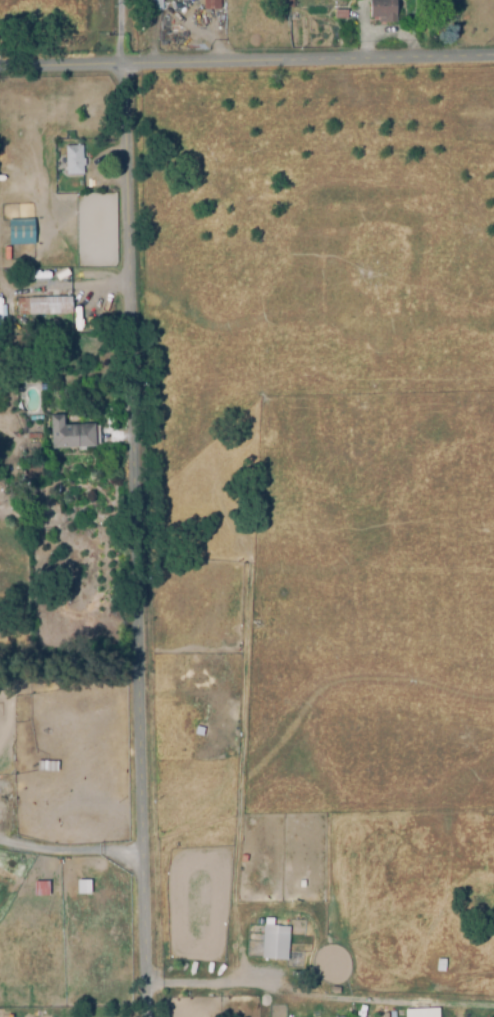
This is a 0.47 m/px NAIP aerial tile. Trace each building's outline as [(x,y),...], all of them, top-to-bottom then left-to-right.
[(146,12),(146,0),(161,0),(161,11),(146,12)] [(203,11),(203,0),(219,0),(219,11),(203,11)] [(276,9),(276,0),(292,0),(292,9),(276,9)] [(369,20),(368,0),(395,0),(395,25),(377,25),(377,20),(369,20)] [(336,21),(335,12),(346,11),(346,21),(336,21)] [(66,177),(65,147),(81,147),(82,161),(84,161),(85,168),(82,168),(83,176),(66,177)] [(11,248),(11,223),(35,223),(35,248),(11,248)] [(17,317),(17,300),(70,299),(71,316),(17,317)] [(51,450),(50,417),(63,417),(63,427),(94,427),(94,449),(51,450)] [(198,731),(205,733),(203,741),(196,738),(198,731)] [(57,773),(37,772),(37,762),(58,763),(57,773)] [(89,880),(76,879),(75,893),(89,893),(89,880)] [(47,895),(47,881),(32,881),(32,895),(47,895)] [(265,955),(266,929),(291,930),(289,956),(265,955)] [(439,968),(439,955),(448,955),(448,968),(439,968)] [(443,1003),(443,1016),(408,1016),(407,1004),(443,1003)]
